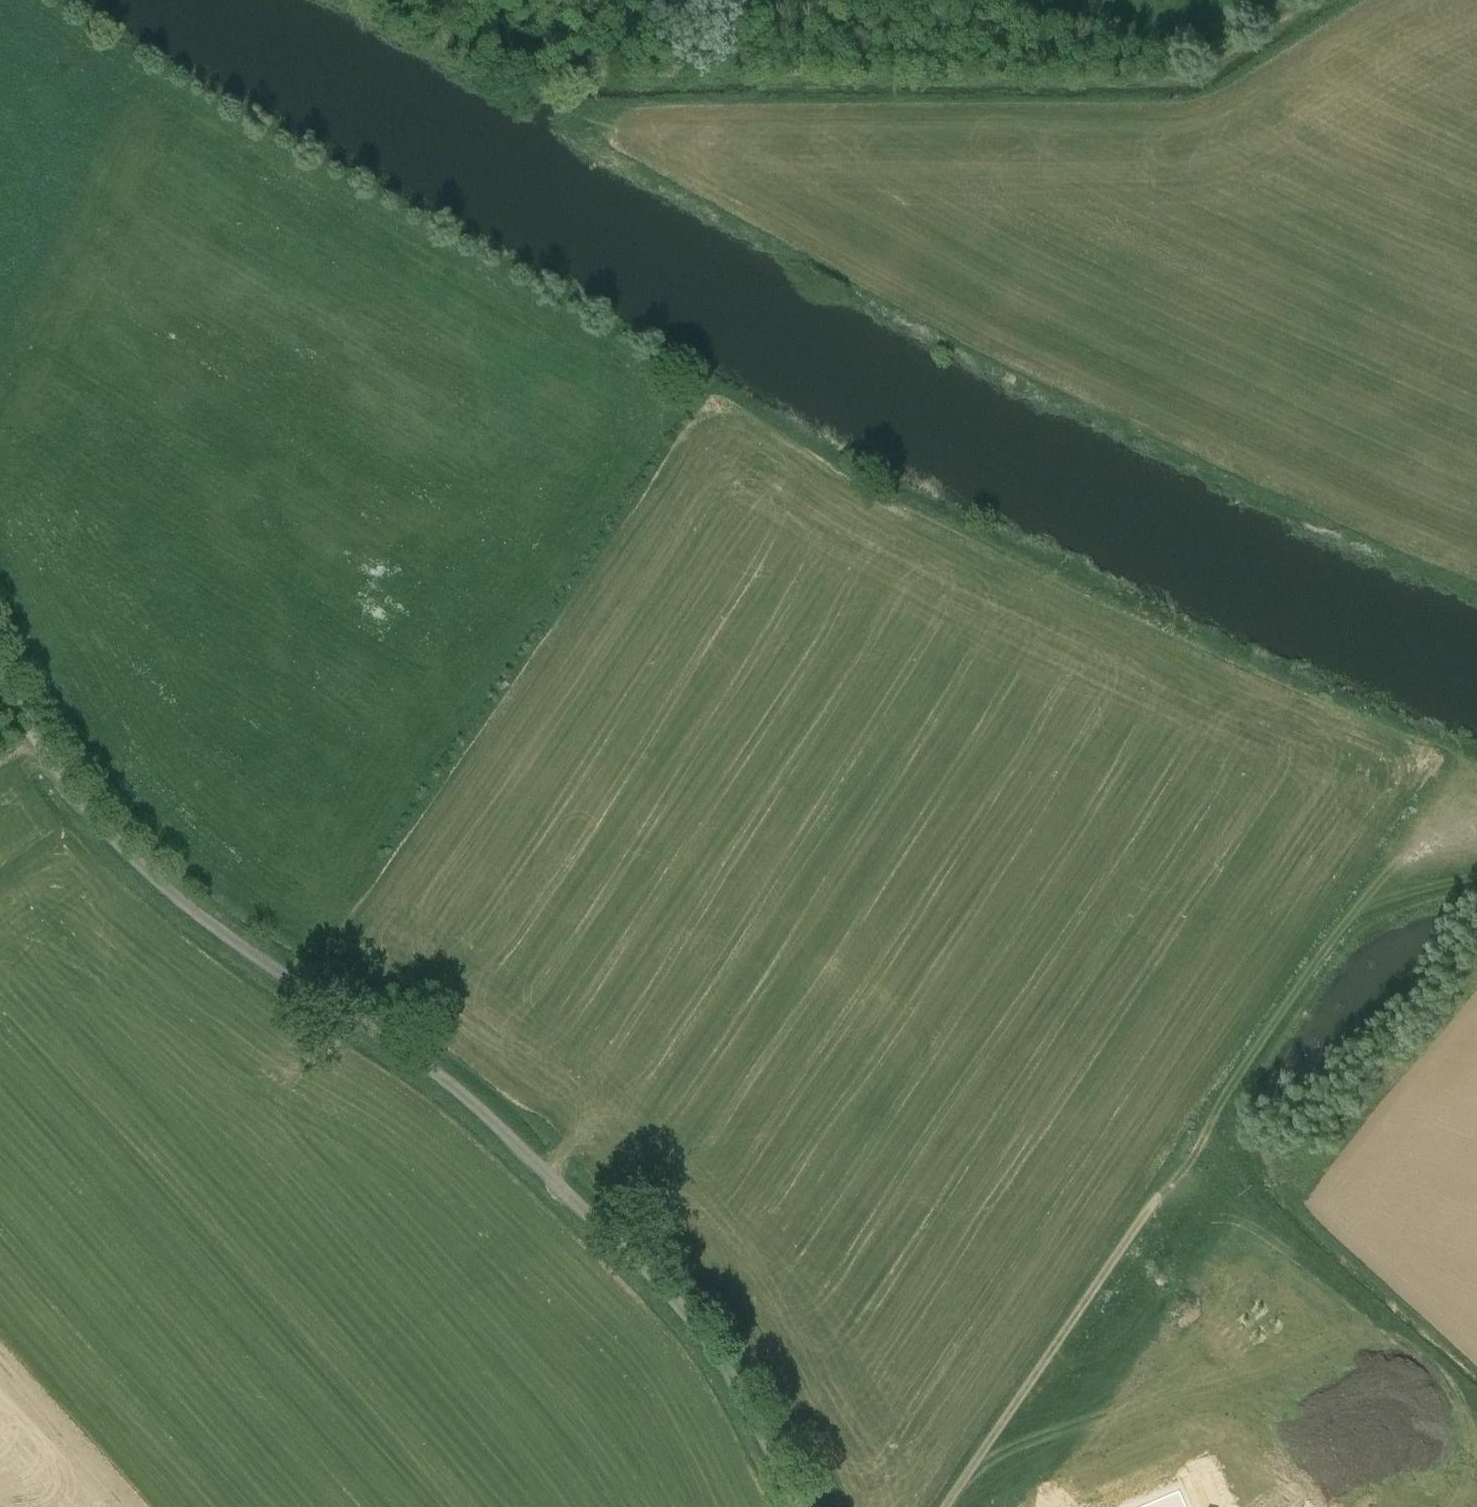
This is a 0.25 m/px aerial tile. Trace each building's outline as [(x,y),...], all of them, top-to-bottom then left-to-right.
[(1180,1490),(1139,1506),(1187,1506),(1180,1490)]
